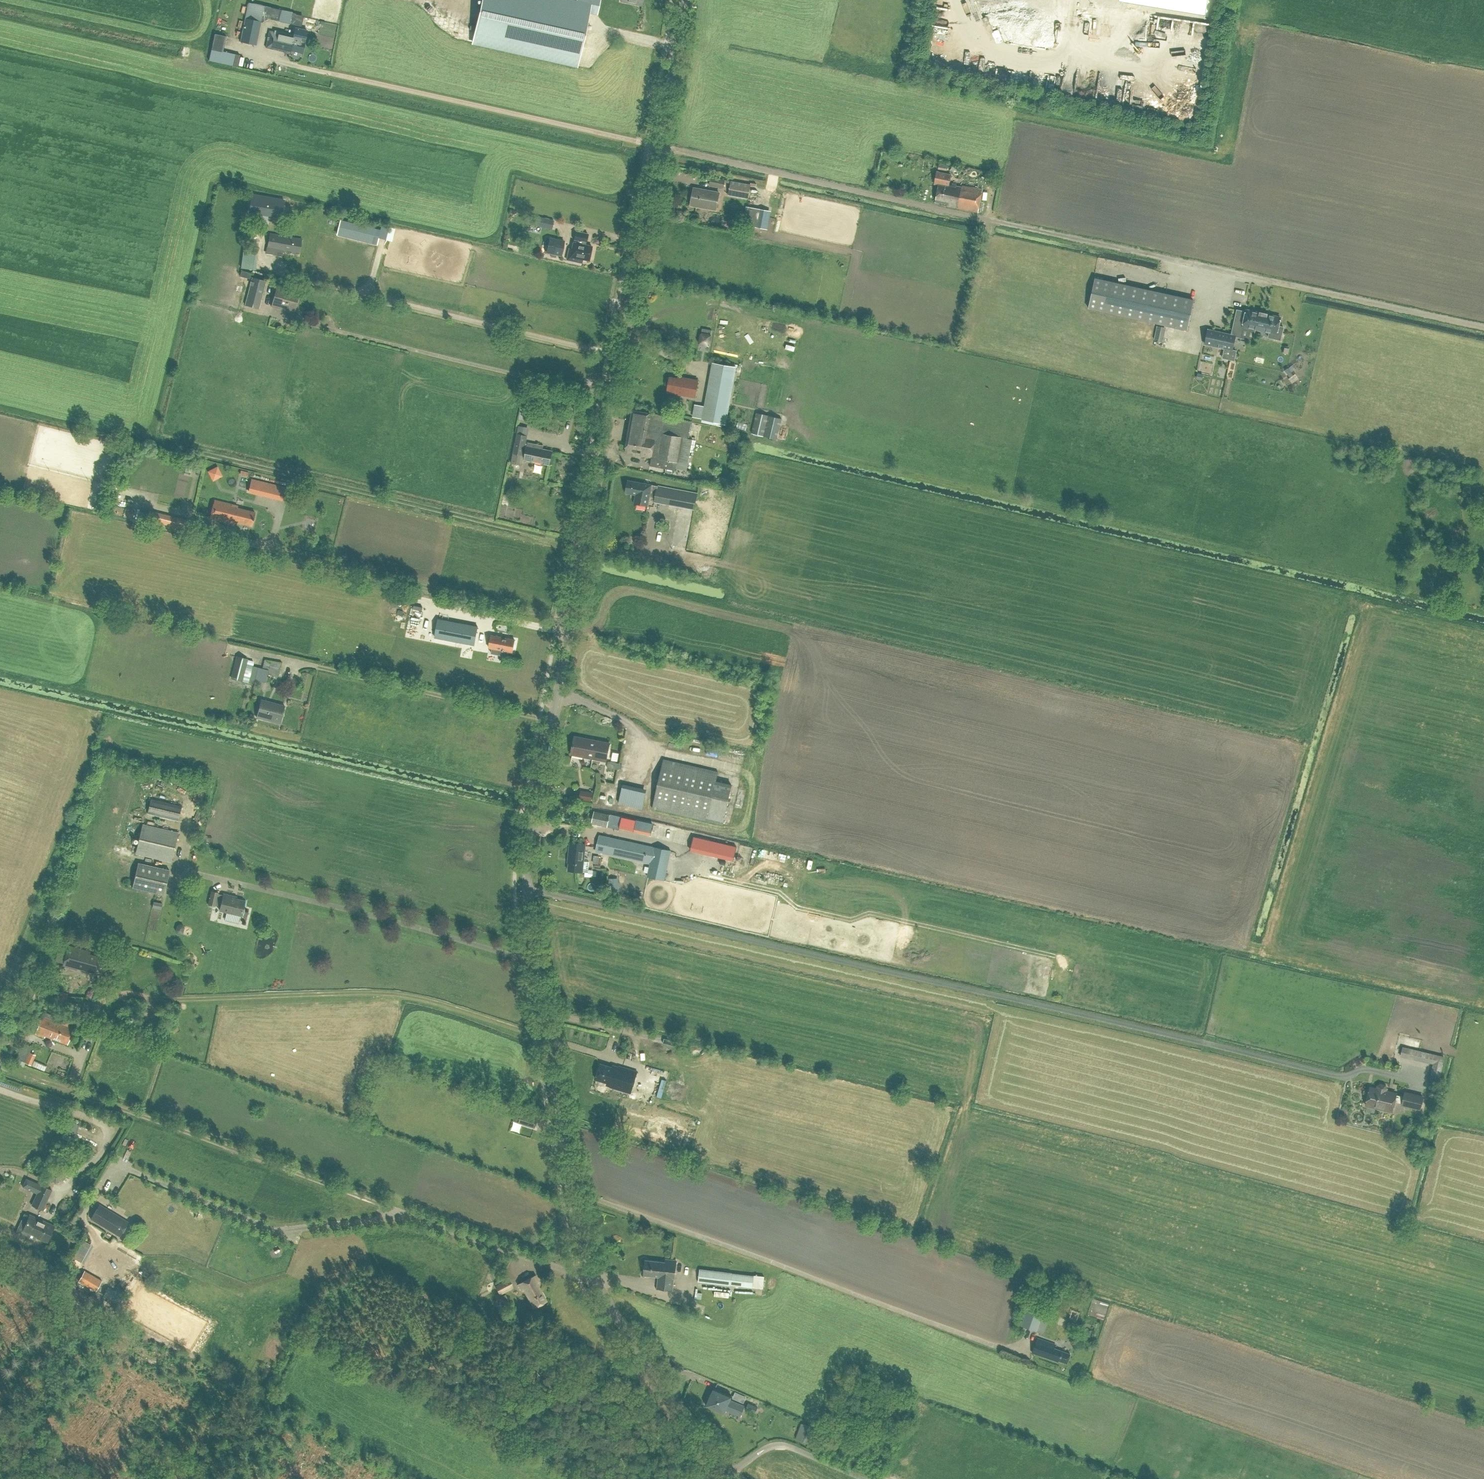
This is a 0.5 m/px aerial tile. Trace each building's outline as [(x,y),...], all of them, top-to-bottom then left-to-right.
[(472,42),(577,65),(588,13),(597,15),(600,0),(482,0),(472,42)] [(292,22),(297,24),(298,21),(296,15),(279,11),(277,18),(290,21),(292,22)] [(261,22),(245,18),(240,42),(256,45),(261,22)] [(1126,26),(1114,27),(1114,35),(1126,35),(1126,26)] [(1201,56),(1205,28),(1196,26),(1195,33),(1184,31),(1183,38),(1193,39),(1191,51),(1194,51),(1193,55),(1201,56)] [(269,30),(265,47),(284,52),(285,50),(290,51),(290,53),(292,53),(291,56),(293,58),(297,59),(299,57),(299,55),(301,56),(307,30),(296,28),(296,27),(295,27),(293,36),(269,30)] [(1102,85),(1104,72),(1089,70),(1086,84),(1091,85),(1089,94),(1095,95),(1102,97),(1103,91),(1100,90),(1101,85),(1102,85)] [(1080,85),(1083,75),(1073,73),(1071,82),(1080,85)] [(1052,94),(1066,95),(1067,83),(1054,81),(1052,94)] [(1081,96),(1083,87),(1074,85),(1072,94),(1081,96)] [(936,201),(949,204),(948,207),(978,213),(983,190),(962,186),(962,187),(956,186),(956,184),(952,184),(952,186),(949,185),(951,175),(938,172),(935,183),(939,184),(936,201)] [(711,178),(709,186),(724,188),(725,180),(711,178)] [(748,183),(728,179),(726,190),(746,193),(748,183)] [(701,192),(693,190),(690,205),(716,210),(719,193),(701,190),(701,192)] [(282,215),(284,204),(265,200),(266,197),(252,194),(249,207),(282,215)] [(758,210),(752,208),(748,224),(765,228),(769,212),(759,209),(758,210)] [(533,214),(530,223),(551,228),(553,219),(533,214)] [(267,248),(299,253),(302,239),(269,233),(267,248)] [(561,255),(564,241),(549,238),(546,252),(561,255)] [(583,260),(589,261),(592,246),(574,242),(572,252),(569,251),(567,260),(582,263),(583,260)] [(264,264),(275,264),(276,254),(265,253),(264,264)] [(266,281),(252,277),(245,305),(259,309),(266,281)] [(1187,330),(1194,301),(1095,279),(1089,308),(1187,330)] [(271,307),(293,313),(298,297),(291,295),(292,290),(277,286),(271,307)] [(1234,324),(1231,335),(1241,338),(1243,327),(1242,326),(1246,312),(1237,310),(1235,319),(1239,320),(1238,324),(1234,324)] [(1246,312),(1242,326),(1243,327),(1269,332),(1268,337),(1280,340),(1283,327),(1278,326),(1280,317),(1267,314),(1267,313),(1259,312),(1259,313),(1246,310),(1246,312)] [(1235,336),(1208,330),(1205,344),(1232,350),(1235,336)] [(712,363),(710,372),(704,406),(696,405),(693,417),(726,425),(735,378),(737,368),(712,363)] [(669,386),(668,392),(697,396),(699,381),(678,377),(678,378),(670,377),(670,379),(668,378),(667,379),(666,384),(667,386),(669,386)] [(537,409),(526,407),(523,419),(534,421),(537,409)] [(667,416),(650,413),(650,412),(632,409),(625,452),(634,453),(634,455),(652,458),(650,466),(686,472),(692,439),(707,442),(710,426),(691,423),(692,422),(667,417),(667,416)] [(757,413),(751,433),(778,440),(782,419),(757,413)] [(517,434),(513,453),(523,455),(527,436),(517,434)] [(730,439),(728,453),(734,454),(734,451),(741,452),(742,441),(730,439)] [(542,449),(543,446),(528,443),(524,459),(549,464),(552,451),(542,449)] [(703,470),(712,471),(714,461),(705,459),(703,470)] [(214,473),(213,480),(219,482),(221,474),(214,473)] [(284,485),(252,476),(251,482),(241,479),(240,484),(250,487),(248,493),(279,501),(284,485)] [(625,493),(635,495),(634,503),(648,506),(649,500),(655,501),(655,502),(694,509),(697,493),(628,480),(625,493)] [(159,494),(157,505),(176,509),(178,498),(159,494)] [(210,518),(234,524),(234,522),(251,526),(255,512),(237,508),(238,506),(215,500),(210,518)] [(201,523),(150,510),(147,520),(199,533),(201,523)] [(439,619),(435,637),(474,645),(478,626),(439,619)] [(489,648),(492,649),(491,653),(502,655),(502,651),(504,652),(504,651),(512,652),(515,640),(491,635),(489,648)] [(248,659),(237,656),(231,678),(242,681),(248,659)] [(263,669),(268,670),(267,674),(278,677),(282,663),(265,659),(263,669)] [(284,706),(261,700),(257,718),(280,724),(284,706)] [(593,747),(594,740),(574,736),(571,754),(593,758),(595,748),(593,747)] [(595,748),(593,758),(607,761),(610,743),(594,740),(593,747),(595,748)] [(719,772),(664,759),(652,809),(723,825),(732,784),(717,781),(719,772)] [(621,763),(608,761),(607,768),(620,770),(621,763)] [(580,798),(591,801),(592,793),(581,791),(580,798)] [(151,798),(147,813),(178,821),(182,806),(151,798)] [(622,817),(595,811),(592,824),(619,829),(620,827),(622,817)] [(676,839),(678,829),(622,817),(620,827),(676,839)] [(172,862),(178,832),(142,824),(135,853),(172,862)] [(683,841),(702,844),(704,832),(685,829),(683,841)] [(647,877),(665,881),(671,850),(600,835),(596,852),(650,864),(647,877)] [(570,843),(567,871),(583,872),(586,844),(570,843)] [(170,870),(138,863),(132,888),(164,895),(170,870)] [(220,906),(219,911),(241,916),(244,901),(231,898),(232,896),(223,894),(223,895),(218,894),(218,893),(211,891),(208,905),(215,906),(215,905),(220,906)] [(186,935),(188,929),(181,927),(179,933),(186,935)] [(77,969),(102,975),(106,957),(97,955),(97,956),(89,954),(90,951),(67,945),(62,966),(76,970),(77,969)] [(8,1010),(12,1000),(2,996),(0,1001),(0,1007),(8,1010)] [(53,1040),(53,1039),(67,1044),(73,1028),(68,1027),(71,1021),(64,1018),(61,1024),(41,1016),(35,1034),(53,1040)] [(566,1024),(566,1033),(578,1033),(578,1024),(566,1024)] [(613,1041),(623,1046),(627,1038),(617,1033),(613,1041)] [(1443,1057),(1408,1048),(1406,1058),(1433,1064),(1430,1074),(1439,1076),(1443,1057)] [(36,1055),(30,1053),(25,1063),(31,1065),(36,1055)] [(637,1071),(620,1066),(619,1069),(601,1063),(596,1079),(607,1083),(606,1085),(610,1086),(610,1087),(631,1093),(637,1071)] [(648,1075),(644,1090),(651,1092),(655,1077),(648,1075)] [(1370,1087),(1365,1105),(1392,1111),(1394,1102),(1402,1104),(1401,1104),(1420,1109),(1423,1097),(1404,1092),(1403,1096),(1396,1094),(1396,1093),(1386,1091),(1387,1088),(1385,1085),(1380,1084),(1377,1086),(1377,1089),(1370,1087)] [(535,1127),(538,1118),(522,1113),(522,1115),(518,1114),(516,1119),(520,1121),(520,1122),(535,1127)] [(43,1210),(52,1190),(41,1185),(32,1205),(43,1210)] [(119,1237),(128,1222),(100,1204),(91,1219),(119,1237)] [(34,1241),(36,1238),(47,1243),(54,1226),(30,1214),(29,1216),(24,1214),(16,1233),(34,1241)] [(658,1288),(672,1289),(674,1276),(674,1277),(676,1261),(667,1260),(666,1263),(646,1261),(644,1274),(659,1276),(658,1288)] [(733,1273),(700,1269),(698,1282),(732,1286),(732,1285),(753,1288),(754,1276),(733,1273)] [(85,1270),(78,1282),(96,1292),(102,1280),(85,1270)] [(534,1276),(519,1284),(522,1291),(524,1290),(533,1308),(546,1301),(536,1282),(538,1281),(534,1276)] [(754,1276),(753,1287),(764,1288),(765,1277),(754,1276)] [(508,1280),(496,1286),(499,1293),(512,1287),(508,1280)] [(126,1292),(120,1289),(118,1288),(115,1292),(108,1287),(103,1296),(119,1305),(126,1292)] [(134,1298),(131,1304),(141,1308),(144,1302),(134,1298)] [(1081,1309),(1072,1306),(1062,1331),(1070,1334),(1081,1309)] [(1067,1364),(1071,1353),(1055,1348),(1056,1344),(1038,1338),(1032,1353),(1059,1362),(1059,1361),(1067,1364)] [(707,1405),(725,1413),(726,1410),(741,1416),(745,1406),(730,1400),(732,1396),(714,1389),(707,1405)] [(758,1407),(748,1403),(746,1409),(756,1413),(758,1407)] [(740,1429),(742,1423),(734,1421),(732,1427),(740,1429)] [(747,1432),(741,1436),(745,1441),(751,1437),(747,1432)]
